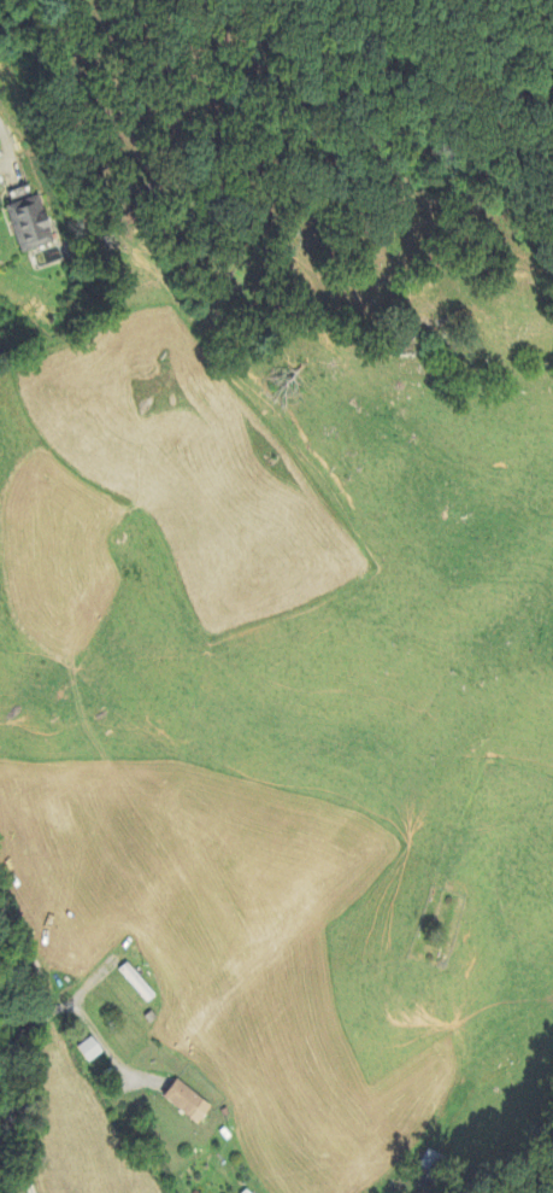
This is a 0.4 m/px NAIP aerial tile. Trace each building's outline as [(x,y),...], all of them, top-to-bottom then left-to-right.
[(52,238),(42,196),(4,206),(15,248),(52,238)] [(79,1048),(92,1063),(105,1052),(93,1037),(79,1048)] [(215,1104),(177,1082),(166,1102),(203,1124),(215,1104)]
